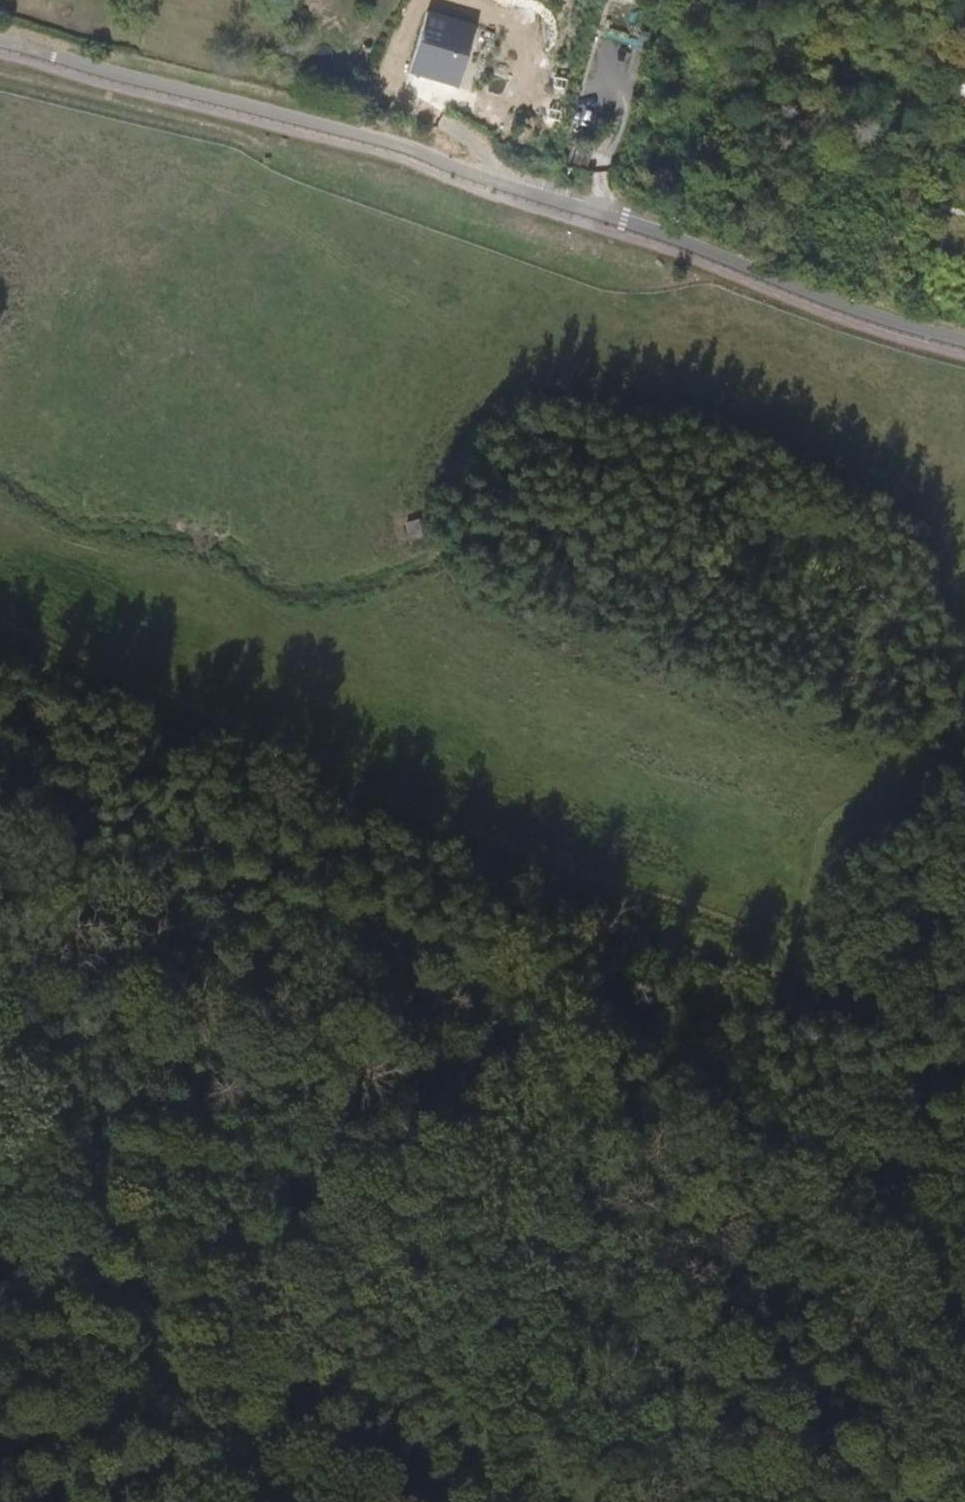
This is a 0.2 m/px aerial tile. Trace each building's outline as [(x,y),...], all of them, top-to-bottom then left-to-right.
[(457,93),(483,35),(437,14),(411,73),(457,93)]
